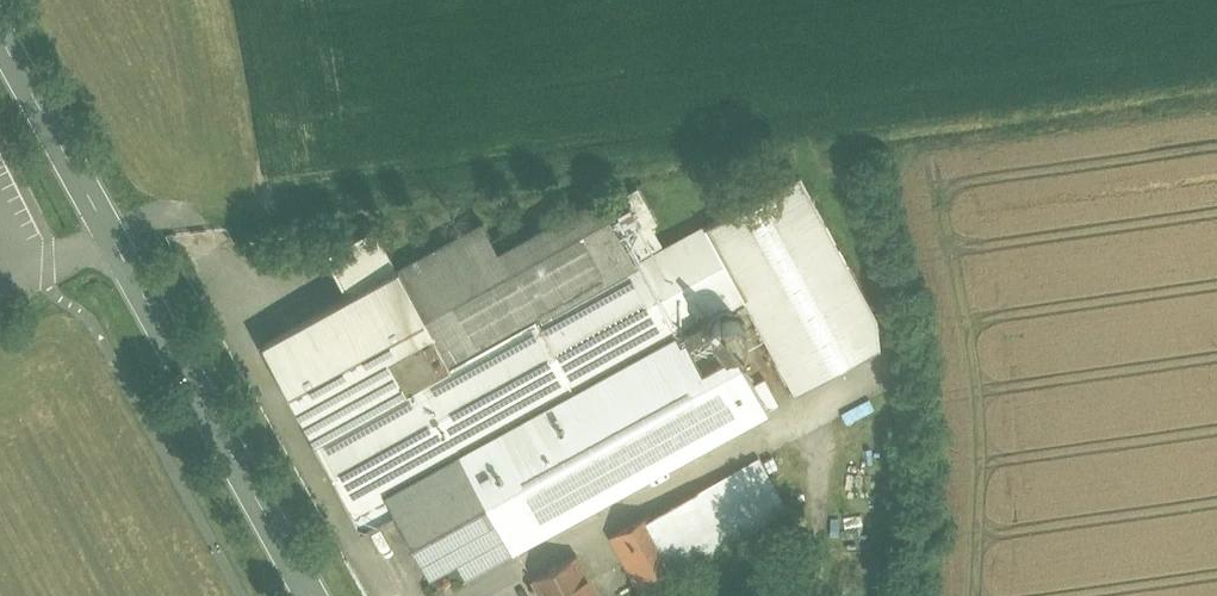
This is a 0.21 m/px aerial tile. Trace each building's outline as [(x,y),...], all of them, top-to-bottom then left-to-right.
[(395,510),(430,573),(457,558),(466,573),(880,347),(877,317),(799,175),(663,249),(650,226),(656,223),(637,189),(605,206),(600,197),(497,253),(482,226),(402,269),(382,233),(323,265),(342,300),(263,343),(364,527),(395,510)] [(789,509),(761,458),(612,543),(640,593),(789,509)] [(578,547),(528,575),(541,595),(607,595),(578,547)]
